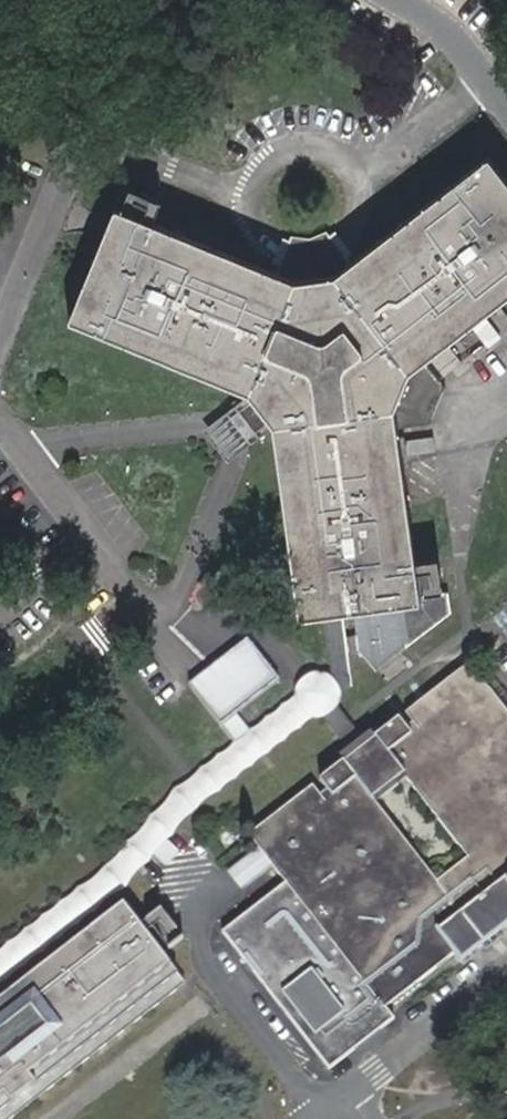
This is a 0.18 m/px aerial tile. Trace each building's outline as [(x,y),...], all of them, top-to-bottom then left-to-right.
[(70,324),(251,395),(271,425),(298,619),(331,616),(345,614),(359,612),(364,649),(378,667),(409,645),(410,651),(456,618),(452,593),(419,598),(415,564),(393,408),(410,375),(506,299),(506,182),(489,159),(353,264),(340,247),(327,231),(310,239),(291,237),(282,258),(277,272),(154,223),(122,211),(116,208),(70,324)] [(131,191),(122,211),(154,223),(163,203),(131,191)] [(506,328),(506,319),(502,313),(497,316),(506,328)] [(418,384),(410,375),(393,408),(406,407),(418,384)] [(271,425),(251,395),(215,421),(206,429),(228,458),(235,452),(271,425)] [(445,556),(415,564),(419,598),(449,589),(445,556)] [(345,614),(331,616),(332,624),(328,623),(336,678),(325,686),(323,684),(310,695),(311,696),(320,708),(354,751),(355,749),(358,753),(370,744),(336,700),(358,683),(350,622),(346,621),(345,614)] [(324,779),(331,789),(324,794),(317,785),(255,833),(294,882),(230,933),(337,1069),(402,1018),(393,1008),(506,918),(506,700),(476,661),(411,712),(418,723),(410,728),(402,718),(370,744),(358,753),(324,779)] [(311,696),(183,792),(180,794),(114,871),(0,958),(0,978),(123,882),(192,806),(193,805),(320,708),(311,696)] [(267,849),(236,873),(249,890),(280,866),(267,849)] [(187,983),(127,905),(0,1001),(0,1118),(11,1118),(187,983)] [(166,910),(151,921),(174,951),(188,939),(166,910)]
